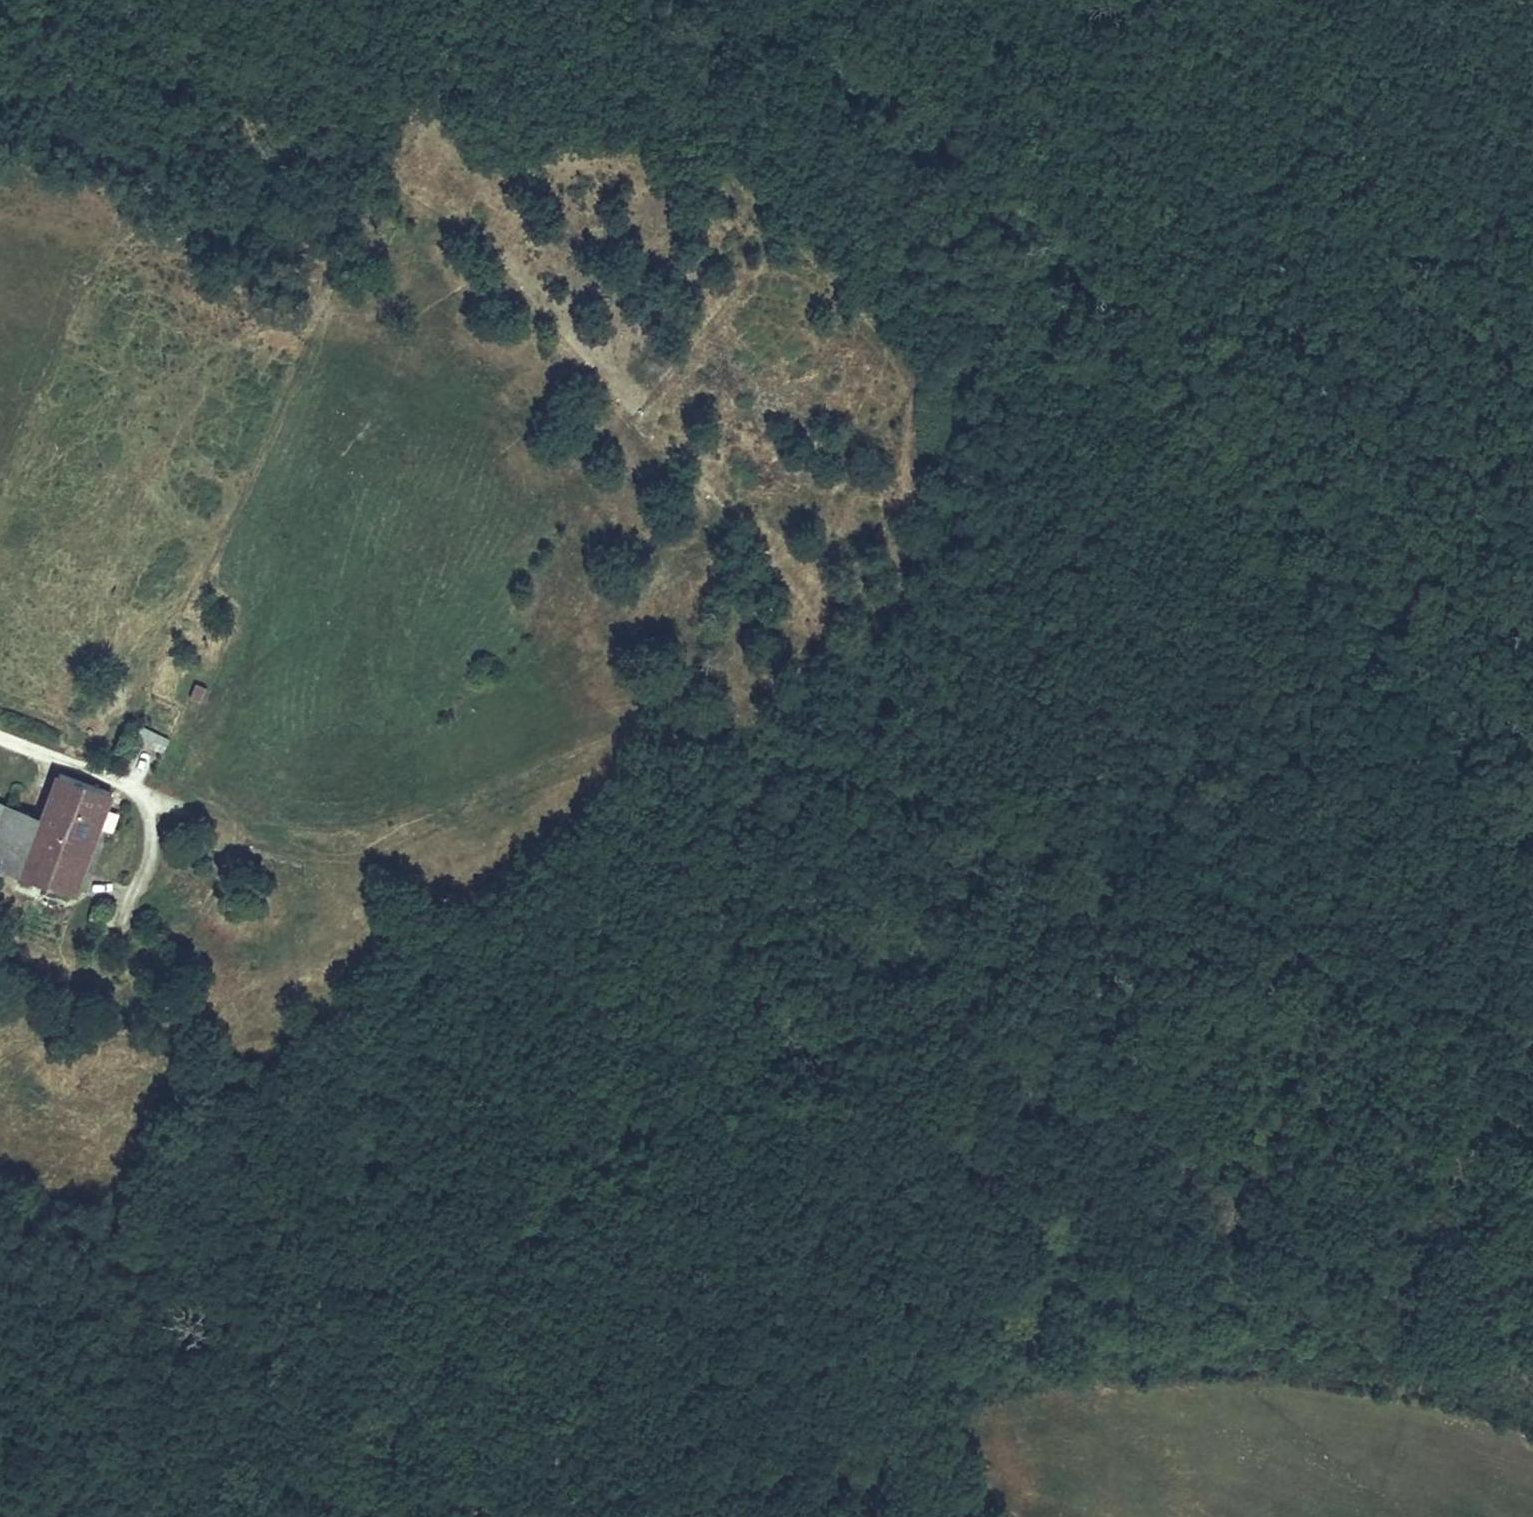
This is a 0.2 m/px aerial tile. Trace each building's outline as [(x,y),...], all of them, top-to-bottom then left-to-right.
[(164,751),(170,735),(139,724),(133,739),(164,751)] [(34,851),(88,870),(115,788),(61,768),(46,813),(34,851)] [(25,877),(34,851),(46,813),(1,799),(0,800),(0,868),(25,877)] [(34,851),(25,877),(80,894),(88,870),(34,851)]
